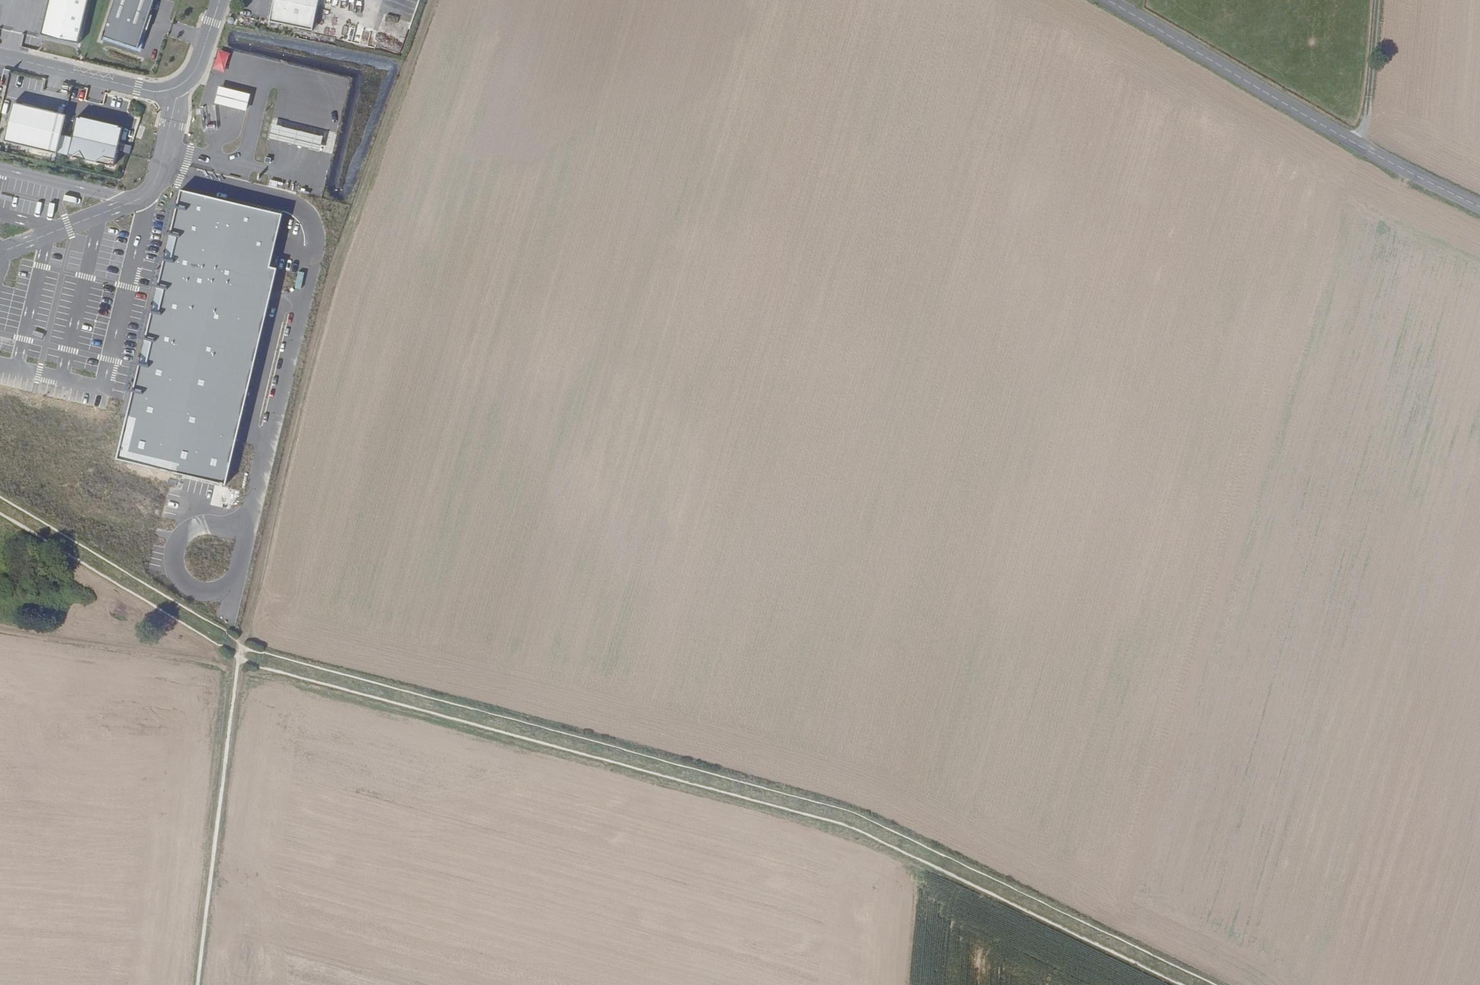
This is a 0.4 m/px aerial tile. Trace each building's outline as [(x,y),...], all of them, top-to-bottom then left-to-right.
[(42,38),(79,45),(87,0),(49,0),(42,38)] [(102,40),(138,51),(155,0),(115,0),(102,40)] [(272,20),(315,28),(321,0),(276,0),(272,20)] [(213,68),(224,71),(230,53),(219,49),(213,68)] [(64,116),(12,104),(4,144),(57,153),(64,116)] [(122,128),(77,117),(70,156),(114,167),(122,128)] [(281,207),(180,185),(118,453),(224,479),(276,263),(268,262),(281,207)]
